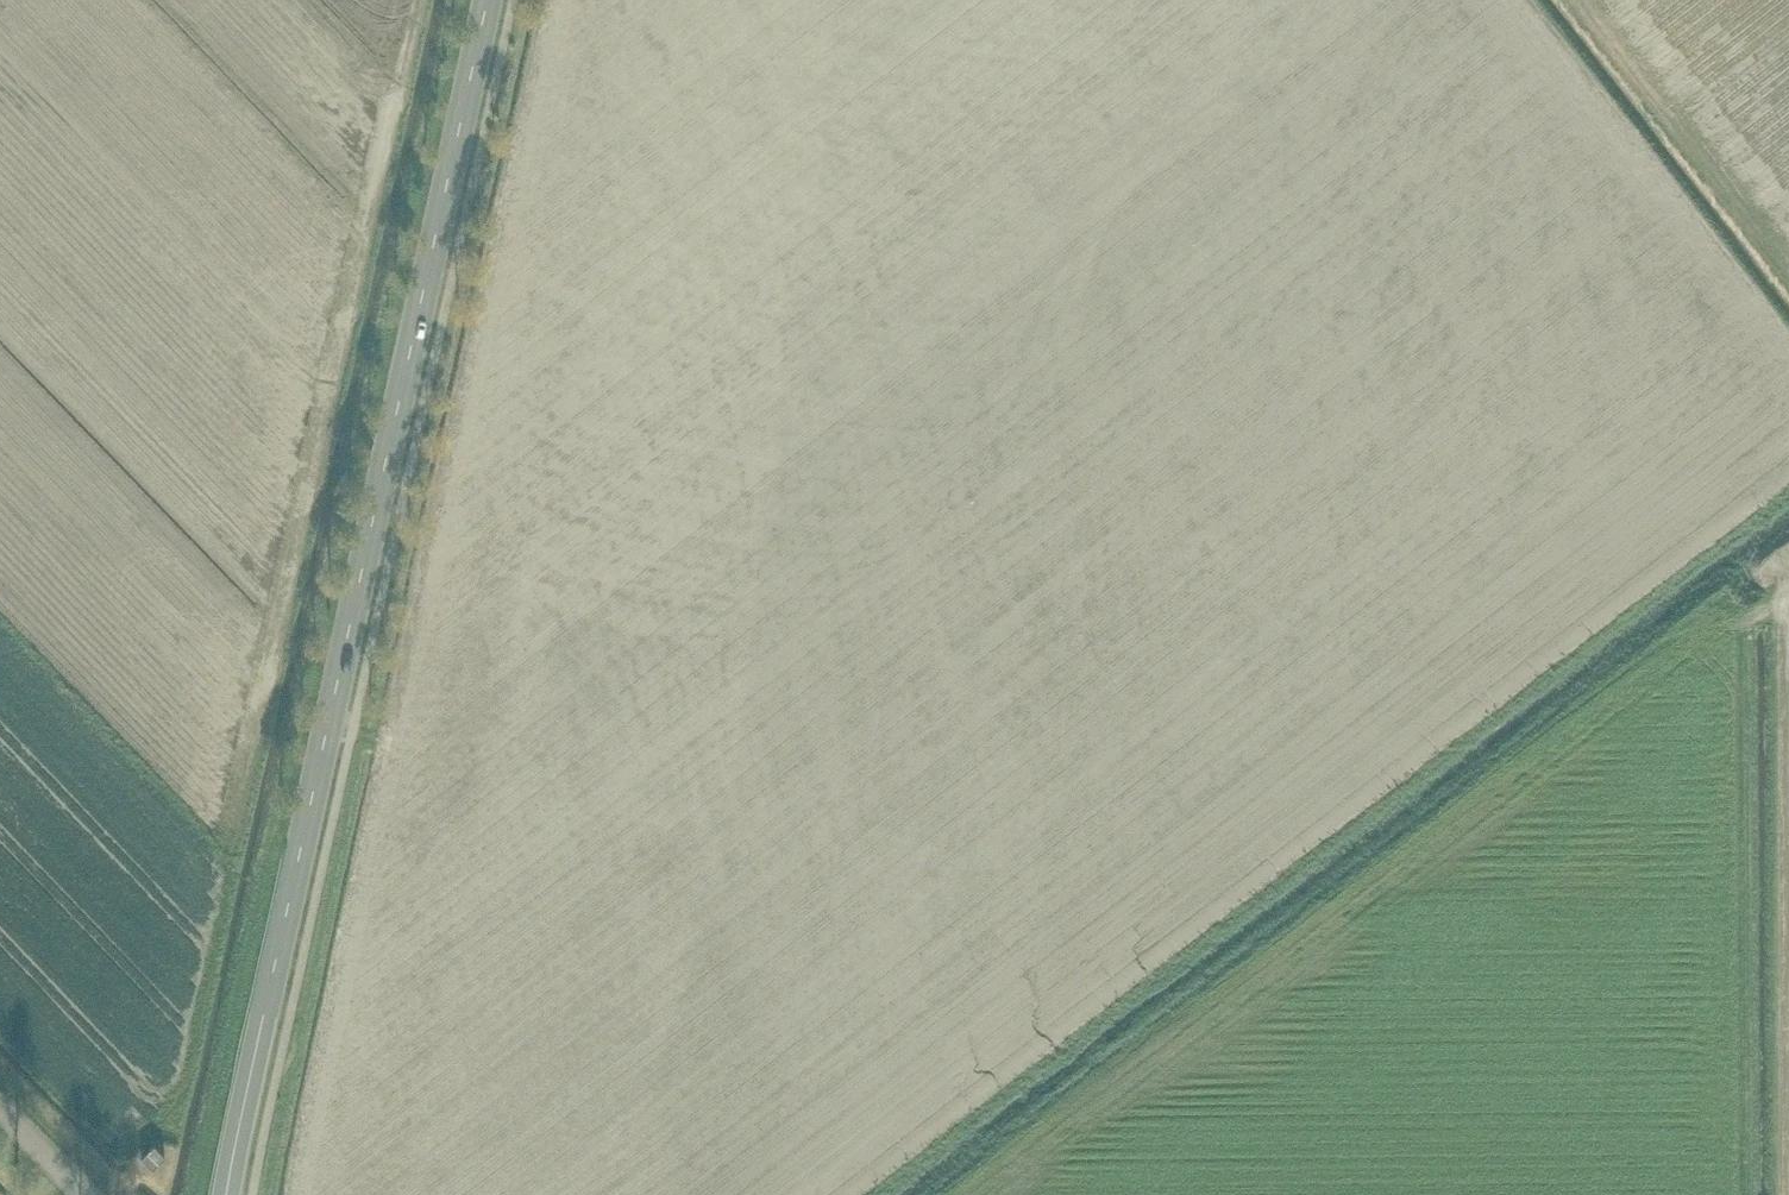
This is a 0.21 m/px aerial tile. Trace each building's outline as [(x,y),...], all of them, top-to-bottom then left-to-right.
[(138,1156),(149,1168),(162,1155),(151,1144),(138,1156)]
